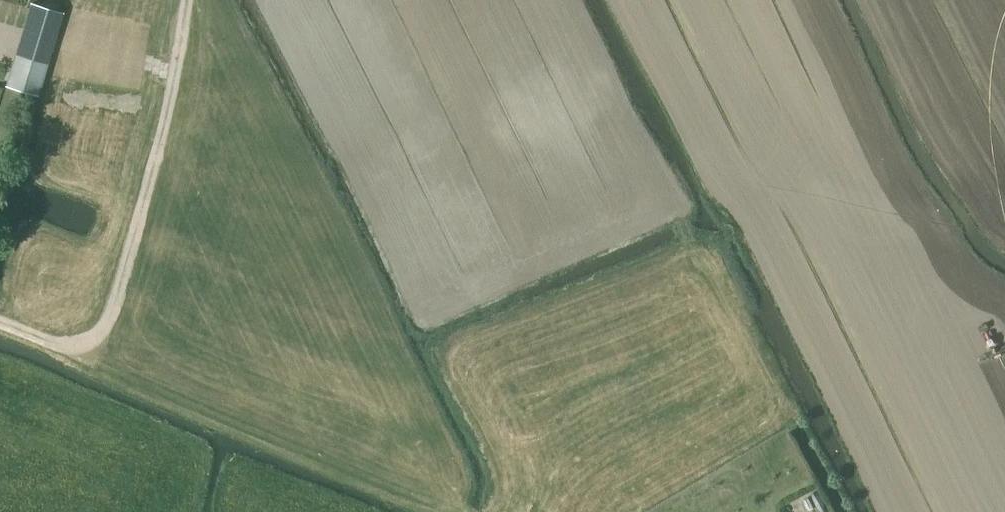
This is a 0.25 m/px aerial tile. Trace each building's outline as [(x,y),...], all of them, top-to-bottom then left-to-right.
[(37,95),(62,13),(31,4),(6,85),(37,95)]
